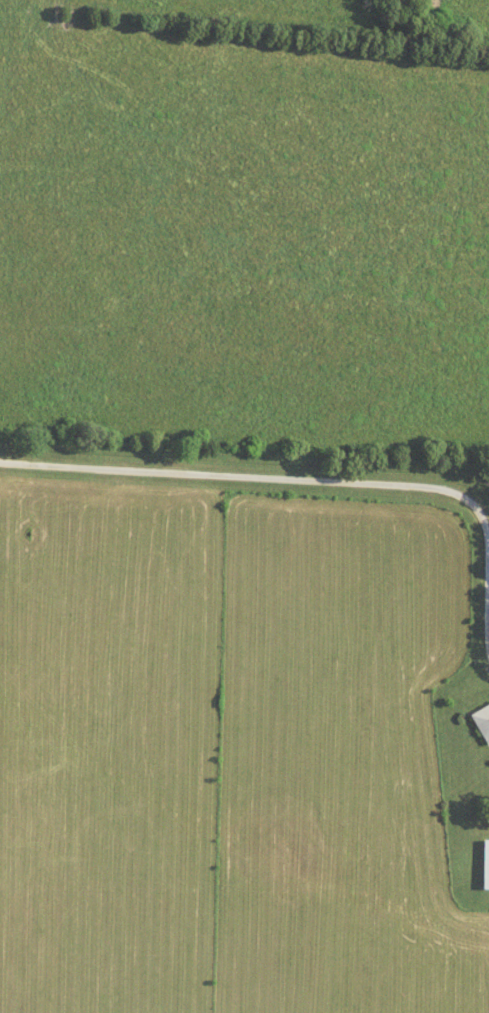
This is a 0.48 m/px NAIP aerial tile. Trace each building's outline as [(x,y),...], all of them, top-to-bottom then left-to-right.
[(486,745),(488,744),(488,704),(470,714),(486,745)]
